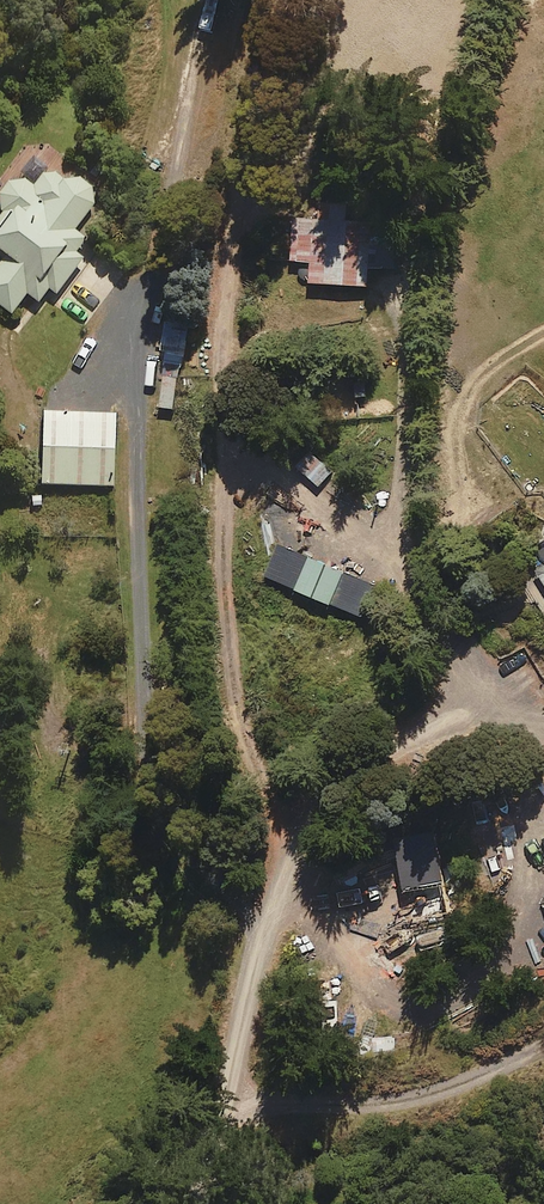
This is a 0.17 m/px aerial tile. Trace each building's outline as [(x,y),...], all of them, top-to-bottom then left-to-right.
[(74,255),(88,237),(76,227),(100,195),(69,172),(64,178),(57,173),(44,173),(34,187),(26,181),(6,183),(0,191),(0,212),(7,217),(0,226),(0,253),(5,256),(0,263),(0,305),(11,314),(26,293),(39,302),(49,288),(56,294),(81,260),(74,255)] [(349,200),(322,199),(321,218),(295,217),(293,258),(314,259),(313,281),(370,284),(372,221),(348,220),(349,200)] [(190,318),(169,315),(163,364),(184,367),(190,318)] [(115,414),(43,412),(41,484),(113,486),(115,414)] [(258,577),(360,617),(374,580),(273,540),(258,577)] [(401,892),(444,884),(434,830),(391,839),(401,892)]
